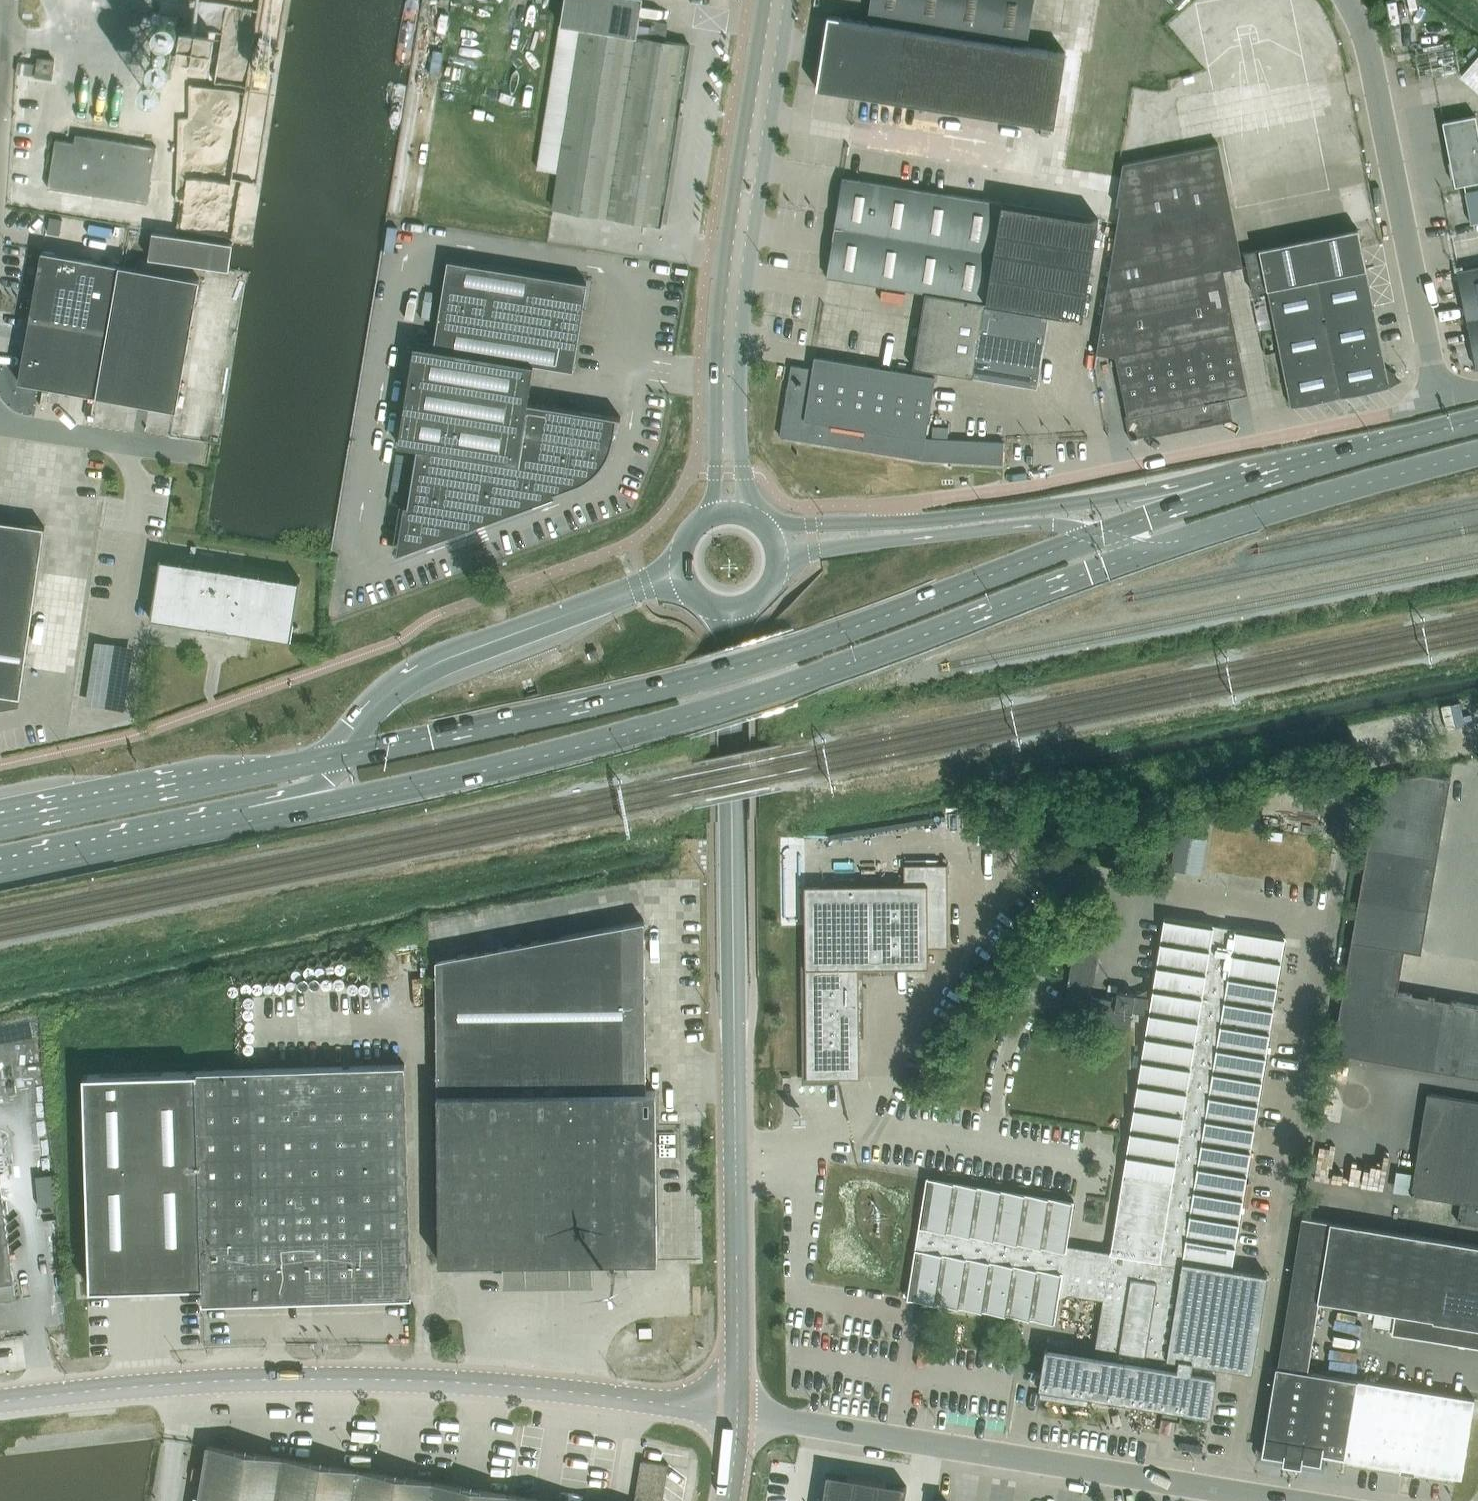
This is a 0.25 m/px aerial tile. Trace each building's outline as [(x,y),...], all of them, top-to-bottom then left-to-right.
[(651,28),(638,25),(642,0),(563,0),(560,24),(537,168),(558,171),(552,207),(661,224),(689,44),(665,40),(667,23),(652,21),(651,28)] [(868,15),(875,16),(970,32),(979,33),(1027,41),(1033,0),(870,0),(868,15)] [(874,22),(867,21),(828,15),(816,87),(853,93),(1053,125),(1065,53),(978,39),(969,37),(874,22)] [(875,16),(874,22),(969,37),(970,32),(875,16)] [(1414,54),(1419,78),(1459,70),(1454,46),(1414,54)] [(1460,75),(1477,91),(1477,55),(1460,75)] [(36,75),(52,77),(54,59),(38,57),(37,64),(36,75)] [(16,72),(36,75),(37,64),(18,61),(16,72)] [(1475,115),(1442,121),(1454,186),(1477,181),(1477,131),(1475,115)] [(147,203),(156,146),(87,135),(86,144),(55,139),(48,187),(147,203)] [(1232,418),(1227,396),(1246,393),(1223,270),(1242,266),(1218,144),(1122,164),(1116,206),(1119,206),(1096,353),(1116,356),(1128,416),(1125,416),(1129,434),(1130,439),(1134,438),(1135,440),(1138,439),(1138,437),(1201,424),(1200,418),(1210,416),(1212,422),(1232,418)] [(1000,204),(844,178),(842,178),(840,192),(834,228),(830,256),(828,274),(827,276),(925,293),(912,368),(971,378),(972,376),(1000,204)] [(1465,191),(1472,231),(1477,230),(1477,188),(1465,191)] [(1097,220),(1000,204),(972,376),(1035,385),(1039,360),(1047,312),(1082,318),(1097,220)] [(1291,406),(1369,390),(1389,386),(1357,229),(1258,248),(1259,249),(1244,252),(1252,292),(1266,289),(1291,406)] [(152,231),(148,257),(229,269),(233,243),(152,231)] [(41,250),(30,316),(109,329),(111,316),(121,264),(112,263),(41,250)] [(447,260),(433,346),(534,362),(534,363),(573,370),(587,282),(447,260)] [(109,329),(97,395),(176,409),(190,329),(199,278),(121,264),(111,316),(109,329)] [(1477,368),(1477,266),(1456,270),(1476,369),(1477,368)] [(20,368),(18,381),(40,385),(72,390),(88,393),(97,395),(109,329),(30,316),(20,368)] [(404,504),(396,553),(554,495),(553,492),(581,481),(583,480),(584,479),(587,478),(590,475),(593,473),(595,471),(597,469),(598,468),(599,467),(601,465),(603,463),(604,461),(605,459),(607,456),(608,454),(609,452),(610,449),(611,447),(611,446),(612,444),(612,442),(613,439),(613,437),(613,436),(616,417),(620,418),(621,417),(527,401),(534,363),(534,362),(433,346),(433,347),(414,344),(398,443),(417,446),(408,505),(404,504)] [(1003,442),(952,440),(948,439),(948,426),(933,425),(932,438),(925,437),(934,377),(911,373),(815,358),(814,357),(812,369),(791,365),(780,436),(802,439),(803,434),(813,436),(813,441),(922,459),(1002,464),(1003,447),(1003,442)] [(19,706),(35,595),(44,526),(0,520),(0,709),(19,706)] [(150,619),(211,628),(221,630),(290,641),(300,578),(160,556),(150,619)] [(240,559),(232,558),(231,565),(239,566),(240,559)] [(1449,779),(1449,778),(1421,773),(1377,783),(1332,1052),(1477,1077),(1477,1006),(1396,992),(1403,950),(1420,953),(1449,779)] [(1200,873),(1206,837),(1175,832),(1169,868),(1200,873)] [(857,1079),(857,988),(856,968),(926,968),(926,948),(947,948),(946,866),(904,867),(904,887),(805,888),(807,1076),(807,1079),(857,1079)] [(1091,997),(1102,926),(1065,920),(1064,931),(1075,933),(1061,1019),(1129,1030),(1131,1014),(1148,1016),(1133,1110),(1111,1251),(1109,1251),(1109,1254),(1110,1254),(1109,1261),(1065,1254),(1074,1200),(1071,1200),(1071,1201),(928,1178),(929,1178),(926,1177),(907,1298),(909,1299),(909,1297),(1052,1320),(1052,1321),(1055,1322),(1060,1287),(1068,1288),(1067,1294),(1068,1294),(1068,1293),(1103,1299),(1096,1345),(1095,1345),(1095,1347),(1099,1348),(1097,1358),(1047,1350),(1047,1349),(1044,1348),(1038,1387),(1040,1388),(1039,1398),(1087,1406),(1089,1394),(1162,1405),(1163,1401),(1175,1403),(1184,1404),(1184,1409),(1208,1412),(1208,1413),(1210,1414),(1216,1375),(1215,1375),(1217,1366),(1251,1371),(1267,1275),(1231,1269),(1285,938),(1163,918),(1151,999),(1134,996),(1116,993),(1115,1001),(1091,997)] [(643,921),(596,929),(436,959),(437,1093),(645,1091),(643,921)] [(410,1292),(410,1289),(405,1110),(404,1067),(405,1067),(405,1063),(192,1070),(83,1073),(88,1238),(90,1287),(202,1284),(203,1294),(203,1298),(202,1298),(202,1302),(206,1302),(206,1300),(237,1299),(237,1301),(240,1300),(240,1298),(254,1298),(254,1300),(257,1300),(257,1295),(281,1294),(281,1298),(309,1297),(309,1298),(409,1295),(408,1295),(410,1295),(410,1294),(410,1292)] [(439,1261),(452,1261),(583,1260),(657,1259),(655,1117),(654,1090),(645,1091),(437,1093),(437,1110),(439,1261)] [(1427,1093),(1424,1110),(1411,1194),(1461,1202),(1457,1222),(1477,1225),(1477,1102),(1427,1093)] [(42,1191),(56,1191),(55,1168),(41,1168),(42,1191)] [(16,1297),(0,1181),(0,1299),(16,1297)] [(1317,1303),(1318,1300),(1395,1312),(1394,1315),(1392,1328),(1391,1333),(1458,1344),(1477,1347),(1477,1244),(1416,1234),(1302,1216),(1278,1365),(1307,1370),(1317,1303)] [(54,1312),(64,1311),(63,1297),(52,1298),(54,1312)] [(1375,1312),(1373,1325),(1392,1328),(1394,1315),(1375,1312)] [(1262,1453),(1296,1459),(1320,1463),(1322,1453),(1342,1457),(1355,1379),(1307,1370),(1278,1365),(1276,1365),(1262,1453)] [(1342,1458),(1401,1468),(1461,1477),(1474,1399),(1355,1379),(1342,1457),(1343,1457),(1342,1458)] [(538,1498),(479,1489),(463,1486),(404,1477),(388,1474),(328,1464),(313,1462),(254,1452),(238,1449),(208,1445),(198,1500),(553,1500),(538,1498)] [(667,1469),(667,1465),(668,1465),(668,1464),(641,1460),(641,1461),(642,1461),(636,1500),(661,1500),(667,1469)] [(823,1500),(864,1500),(864,1499),(867,1480),(828,1473),(823,1500)] [(864,1499),(874,1500),(904,1500),(907,1486),(878,1482),(877,1482),(867,1480),(864,1499)]
